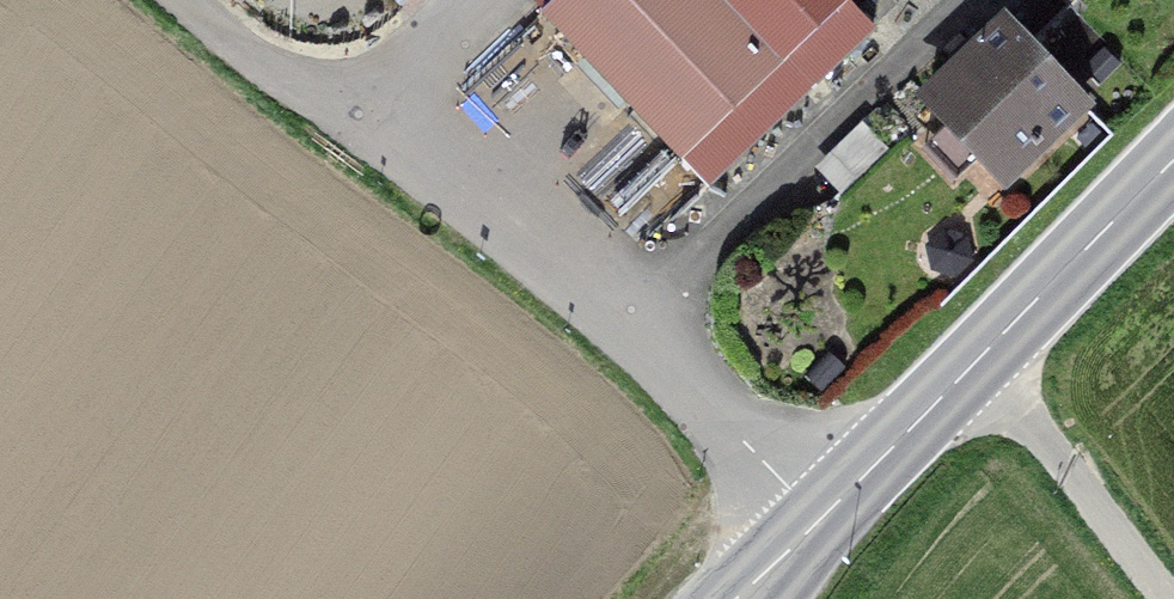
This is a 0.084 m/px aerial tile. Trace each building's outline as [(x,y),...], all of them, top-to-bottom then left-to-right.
[(848,0),(589,0),(557,28),(694,183),(872,28),(848,0)] [(1107,105),(1022,31),(934,112),(1019,183),(1107,105)]
